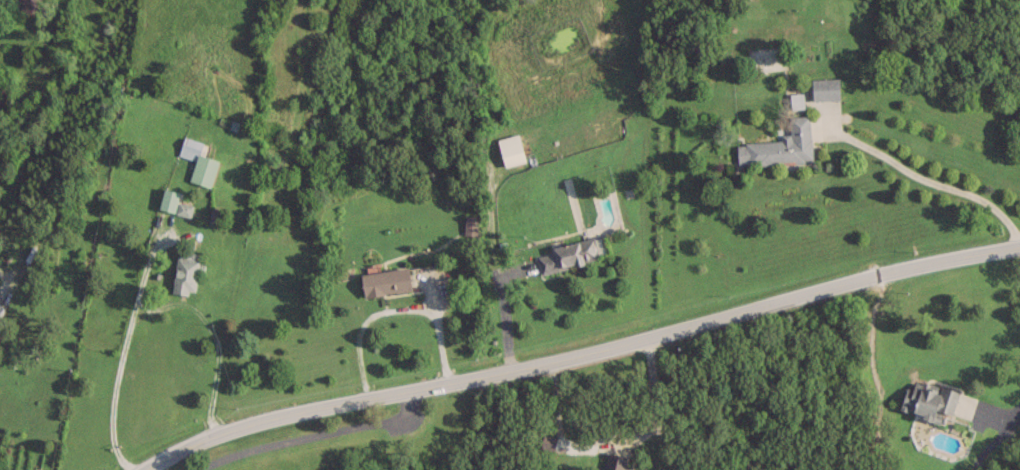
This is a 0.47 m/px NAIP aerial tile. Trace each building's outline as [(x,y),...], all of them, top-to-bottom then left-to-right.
[(811,77),(811,99),(839,99),(839,77),(811,77)] [(780,139),(736,142),(737,165),(811,160),(808,114),(788,116),(789,133),(780,133),(780,139)] [(524,161),(518,133),(497,137),(503,165),(524,161)] [(210,187),(218,159),(198,154),(202,141),(183,136),(177,154),(194,159),(188,181),(210,187)] [(191,205),(176,202),(178,191),(163,188),(159,208),(189,214),(191,205)] [(474,224),(464,224),(464,233),(473,233),(474,224)] [(548,246),(549,252),(537,255),(540,271),(605,258),(601,237),(548,246)] [(172,291),(193,294),(199,253),(177,250),(172,291)] [(410,290),(407,266),(360,272),(363,296),(410,290)] [(958,391),(908,378),(900,411),(941,422),(943,413),(951,415),(958,391)] [(552,448),(555,437),(544,434),(541,445),(552,448)] [(624,467),(626,457),(606,452),(602,468),(609,469),(635,469),(624,467)]
